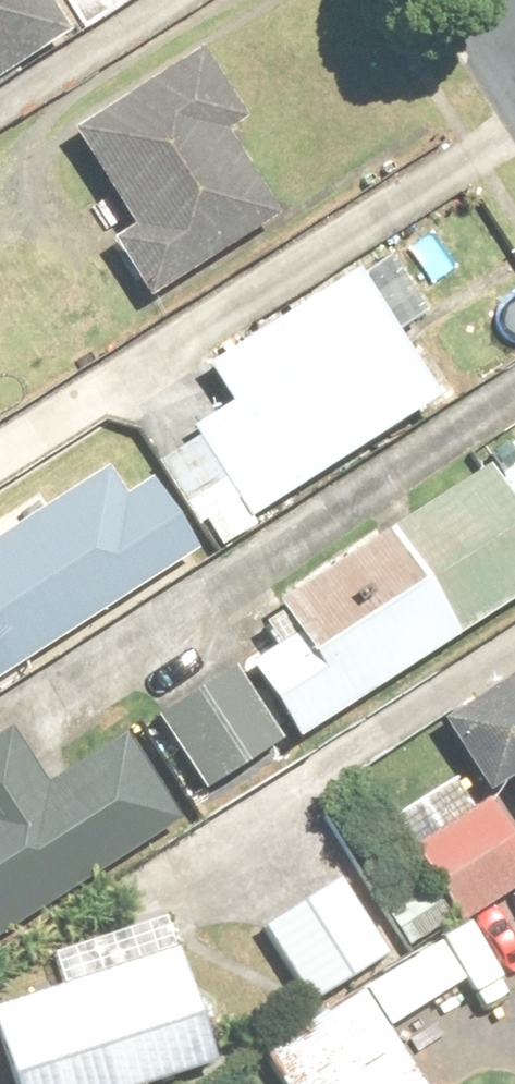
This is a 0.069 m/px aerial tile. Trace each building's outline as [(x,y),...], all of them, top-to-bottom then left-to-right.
[(66,39),(41,0),(0,0),(0,80),(66,39)] [(109,235),(144,296),(293,210),(234,108),(204,57),(74,133),(127,225),(109,235)] [(155,455),(215,548),(442,400),(359,271),(210,368),(233,403),(155,455)] [(298,740),(514,608),(514,519),(484,468),(268,599),(289,633),(248,659),(298,740)] [(121,469),(0,550),(0,688),(201,554),(150,477),(134,488),(121,469)] [(141,724),(198,817),(305,752),(298,740),(248,659),(141,724)] [(466,993),(514,962),(514,908),(506,895),(514,889),(514,673),(435,724),(460,763),(380,814),(453,931),(434,942),(466,993)] [(141,724),(51,779),(25,737),(0,752),(0,939),(198,817),(141,724)] [(339,883),(271,927),(320,1004),(389,960),(339,883)] [(169,952),(0,1007),(0,1025),(19,1083),(158,1083),(206,1068),(169,952)] [(263,1050),(284,1083),(421,1083),(364,989),(263,1050)]
